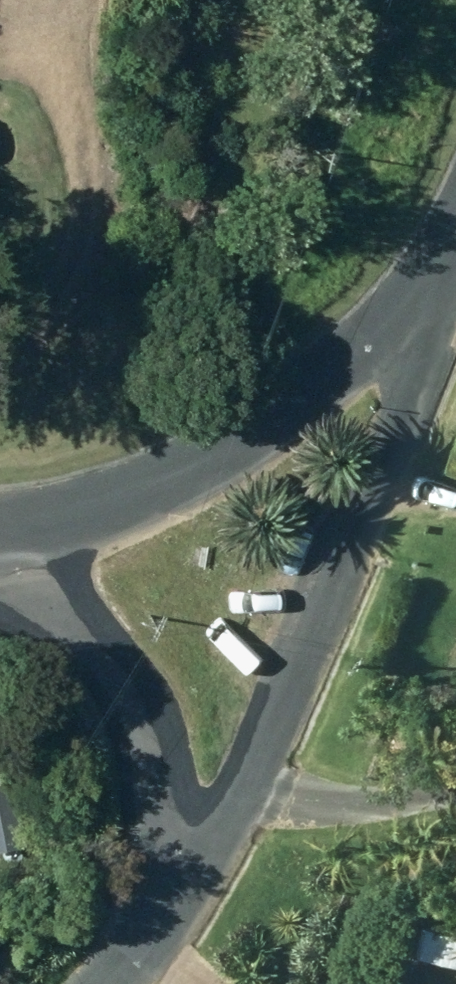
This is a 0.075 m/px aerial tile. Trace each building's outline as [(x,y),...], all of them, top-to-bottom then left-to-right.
[(453,968),(455,950),(455,937),(405,932),(401,963),(453,968)]
